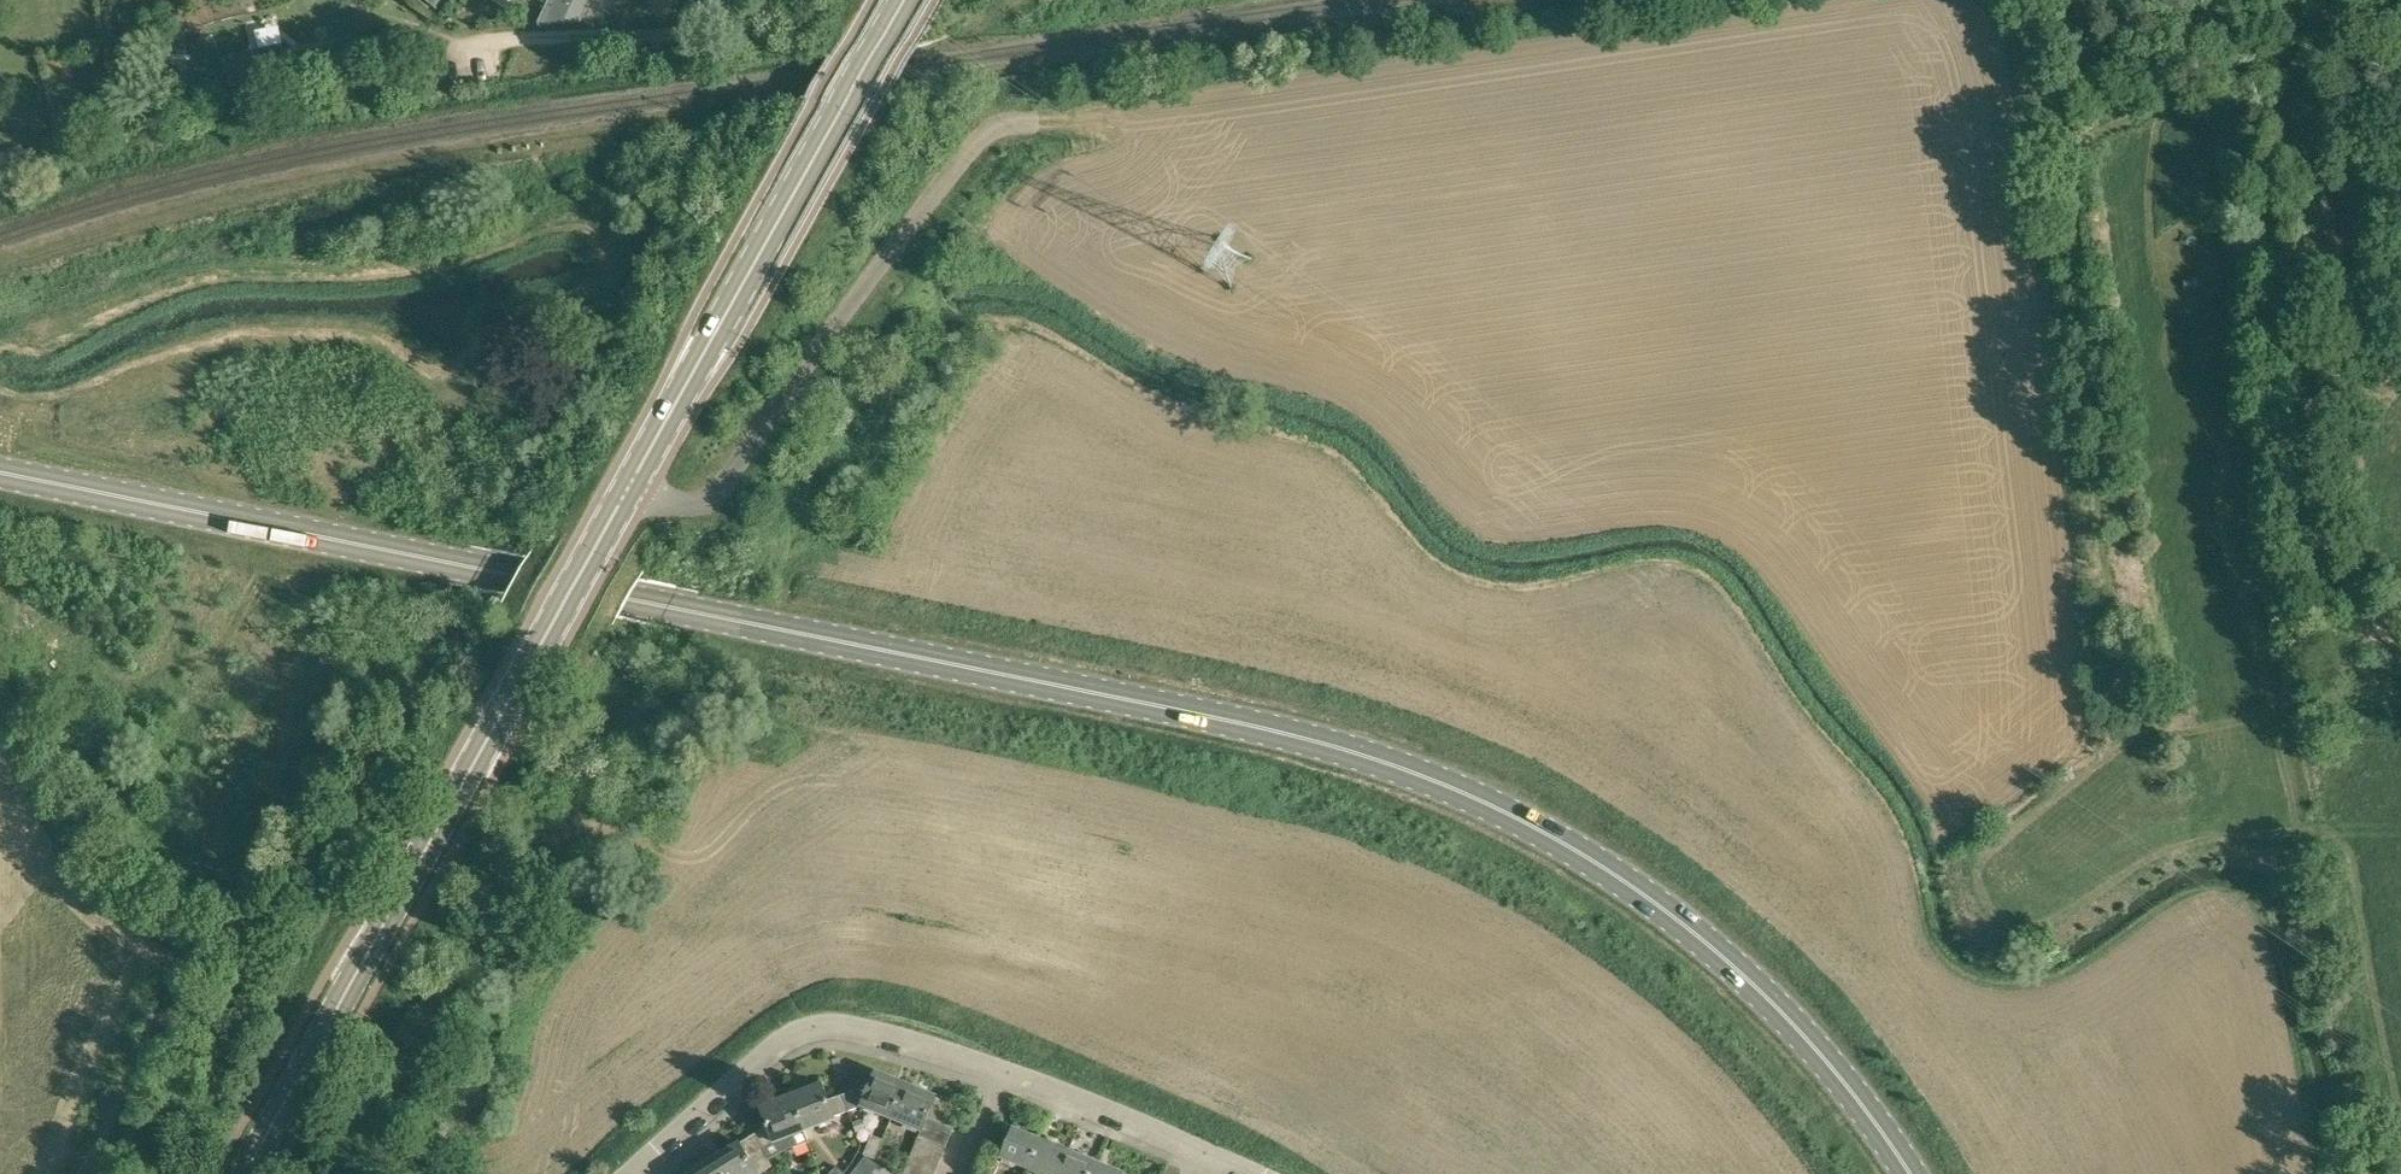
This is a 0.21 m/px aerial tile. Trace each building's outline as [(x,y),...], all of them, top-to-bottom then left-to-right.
[(436,8),(442,1),(443,0),(427,0),(436,8)] [(510,11),(517,1),(516,0),(494,0),(510,11)] [(541,21),(540,22),(551,23),(566,21),(574,20),(583,0),(584,0),(551,0),(541,21)] [(305,46),(283,51),(281,40),(249,47),(256,79),(309,68),(305,46)] [(20,145),(6,150),(11,163),(25,158),(20,145)] [(870,1084),(843,1094),(849,1110),(848,1110),(855,1129),(865,1125),(862,1116),(866,1115),(862,1105),(891,1117),(905,1084),(875,1071),(870,1084)] [(823,1083),(792,1094),(805,1130),(836,1119),(834,1115),(848,1110),(849,1110),(843,1094),(829,1099),(823,1083)] [(905,1084),(891,1117),(921,1130),(928,1116),(945,1124),(953,1106),(935,1099),(936,1096),(905,1084)] [(768,1125),(753,1134),(762,1148),(774,1141),(805,1130),(792,1094),(761,1105),(768,1125)] [(921,1130),(919,1135),(946,1146),(953,1129),(945,1125),(945,1124),(928,1116),(921,1130)] [(1001,1157),(1029,1168),(1041,1139),(1014,1127),(1001,1157)] [(712,1159),(722,1173),(760,1173),(773,1166),(762,1148),(753,1134),(740,1143),(739,1142),(712,1159)] [(875,1158),(883,1139),(872,1134),(864,1154),(875,1158)] [(919,1135),(914,1148),(941,1159),(946,1146),(919,1135)] [(1029,1168),(1042,1173),(1058,1173),(1068,1150),(1041,1139),(1029,1168)] [(914,1148),(908,1161),(935,1173),(941,1159),(914,1148)] [(1058,1173),(1089,1173),(1095,1161),(1068,1150),(1058,1173)] [(687,1173),(722,1173),(712,1159),(687,1173)] [(908,1161),(903,1173),(935,1173),(908,1161)] [(1122,1172),(1095,1161),(1089,1173),(1121,1173),(1122,1172)] [(829,1173),(846,1173),(837,1165),(829,1173)]
